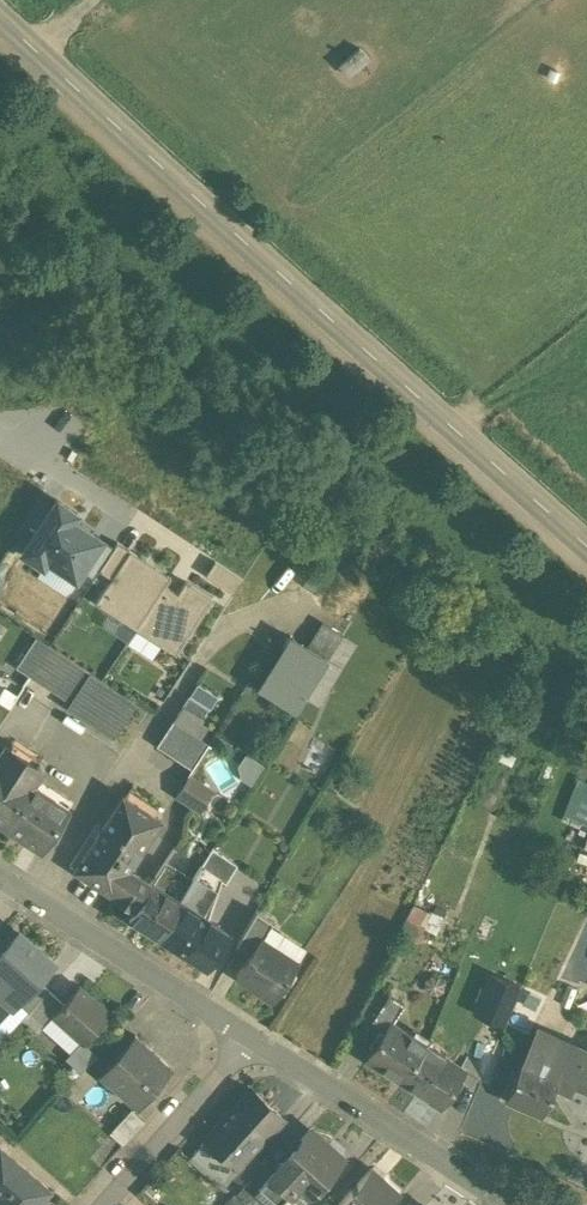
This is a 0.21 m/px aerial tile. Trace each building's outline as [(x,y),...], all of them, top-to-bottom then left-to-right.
[(22,529),(34,537),(53,509),(40,501),(22,529)] [(34,537),(23,555),(43,568),(47,562),(76,581),(81,572),(102,541),(73,522),(77,516),(57,502),(53,509),(34,537)] [(114,549),(102,541),(81,572),(94,581),(114,549)] [(100,574),(112,581),(130,553),(118,546),(100,574)] [(97,606),(138,632),(166,588),(171,579),(130,553),(112,581),(97,606)] [(207,577),(235,596),(244,582),(216,563),(207,577)] [(138,632),(178,658),(214,602),(186,584),(179,596),(166,588),(138,632)] [(342,638),(322,626),(308,649),(328,662),(342,638)] [(308,649),(292,640),(261,692),(296,714),(328,662),(308,649)] [(46,654),(33,645),(17,670),(30,679),(46,654)] [(90,675),(50,649),(46,654),(30,679),(70,705),(89,676),(90,675)] [(136,706),(89,676),(70,705),(67,710),(114,740),(136,706)] [(209,711),(189,698),(181,709),(202,722),(209,711)] [(10,709),(0,703),(0,725),(10,709)] [(202,722),(181,709),(173,723),(201,741),(208,730),(200,725),(202,722)] [(201,741),(173,723),(156,748),(192,772),(209,746),(201,741)] [(5,827),(31,787),(32,788),(42,772),(6,748),(0,757),(0,824),(5,827)] [(212,793),(189,778),(176,797),(199,812),(212,793)] [(586,824),(586,784),(580,782),(569,819),(586,824)] [(32,788),(31,787),(5,827),(41,851),(67,811),(32,788)] [(122,797),(74,872),(112,896),(128,872),(161,821),(122,797)] [(237,867),(212,851),(202,868),(221,880),(220,882),(226,885),(237,867)] [(193,882),(166,864),(151,886),(135,911),(129,921),(159,939),(193,882)] [(202,868),(193,882),(212,894),(220,882),(221,880),(202,868)] [(128,872),(112,896),(135,911),(151,886),(128,872)] [(212,894),(193,882),(159,939),(188,958),(210,923),(199,916),(212,894)] [(273,924),(257,914),(241,941),(254,950),(261,940),(262,941),(273,924)] [(229,934),(210,923),(188,958),(206,970),(229,934)] [(0,955),(0,976),(5,981),(0,986),(0,997),(13,1009),(18,1004),(38,982),(53,965),(19,934),(0,955)] [(262,941),(261,940),(254,950),(236,977),(258,991),(259,990),(275,1000),(298,964),(262,941)] [(492,979),(477,1016),(502,1026),(518,991),(492,979)] [(38,982),(18,1004),(28,1014),(29,1014),(49,991),(38,982)] [(109,1015),(78,988),(64,1004),(53,1017),(54,1018),(83,1044),(109,1015)] [(64,1004),(49,991),(29,1014),(44,1028),(54,1018),(53,1017),(64,1004)] [(405,1007),(389,997),(372,1024),(384,1032),(389,1024),(392,1026),(405,1007)] [(392,1026),(389,1024),(384,1032),(366,1061),(403,1085),(427,1047),(410,1036),(409,1037),(392,1026)] [(536,1034),(522,1064),(546,1075),(548,1069),(562,1074),(559,1080),(586,1092),(586,1057),(536,1034)] [(172,1071),(134,1037),(99,1076),(137,1110),(172,1071)] [(445,1059),(427,1047),(403,1085),(441,1110),(465,1073),(444,1060),(445,1059)] [(546,1075),(522,1064),(506,1103),(542,1119),(559,1080),(562,1074),(548,1069),(546,1075)] [(84,1071),(64,1094),(76,1105),(97,1082),(84,1071)] [(250,1092),(206,1142),(234,1167),(238,1171),(251,1156),(282,1121),(250,1092)] [(144,1124),(131,1112),(109,1136),(123,1148),(144,1124)] [(310,1132),(275,1172),(277,1174),(257,1195),(268,1204),(281,1204),(295,1190),(307,1201),(317,1190),(318,1191),(322,1186),(321,1185),(343,1161),(310,1132)] [(1,1151),(0,1150),(0,1187),(2,1188),(0,1190),(0,1204),(37,1204),(47,1193),(48,1194),(49,1192),(48,1191),(47,1191),(1,1151)] [(238,1171),(234,1167),(217,1186),(231,1199),(235,1195),(262,1165),(251,1156),(238,1171)] [(235,1195),(247,1204),(248,1204),(257,1195),(277,1174),(275,1172),(264,1162),(262,1165),(235,1195)] [(372,1172),(342,1204),(395,1204),(401,1198),(372,1172)]
